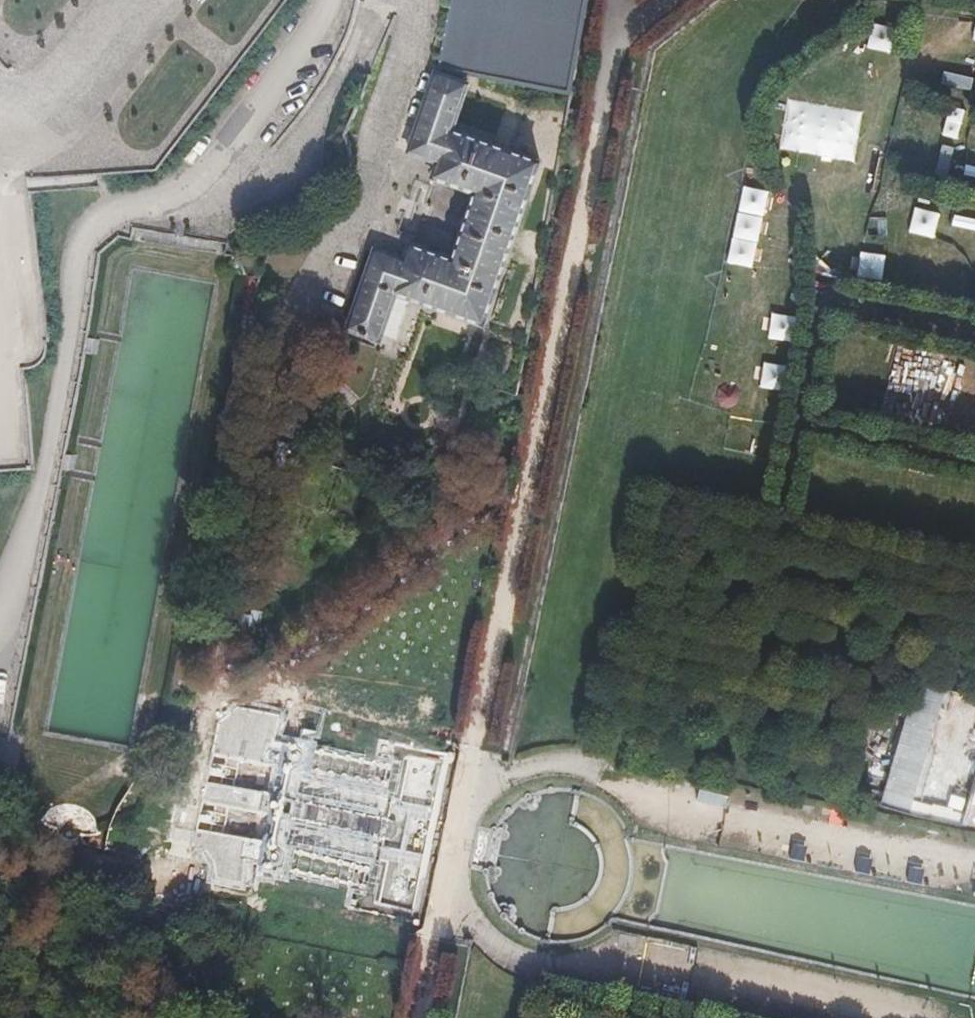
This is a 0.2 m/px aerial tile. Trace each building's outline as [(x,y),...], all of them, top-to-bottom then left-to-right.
[(587,0),(451,0),(441,64),(573,86),(587,0)] [(374,244),(347,324),(376,334),(393,289),(480,320),(537,161),(451,128),(465,89),(433,77),(405,155),(437,167),(430,189),(469,203),(453,250),(412,236),(405,256),(374,244)] [(338,758),(335,773),(345,775),(339,800),(359,804),(368,765),(338,758)] [(386,837),(387,815),(312,810),(311,828),(328,830),(326,858),(307,857),(306,874),(358,878),(360,859),(366,860),(368,836),(386,837)] [(216,855),(208,900),(233,905),(237,882),(229,880),(237,839),(193,831),(189,850),(216,855)] [(257,882),(258,868),(238,867),(238,882),(257,882)]
